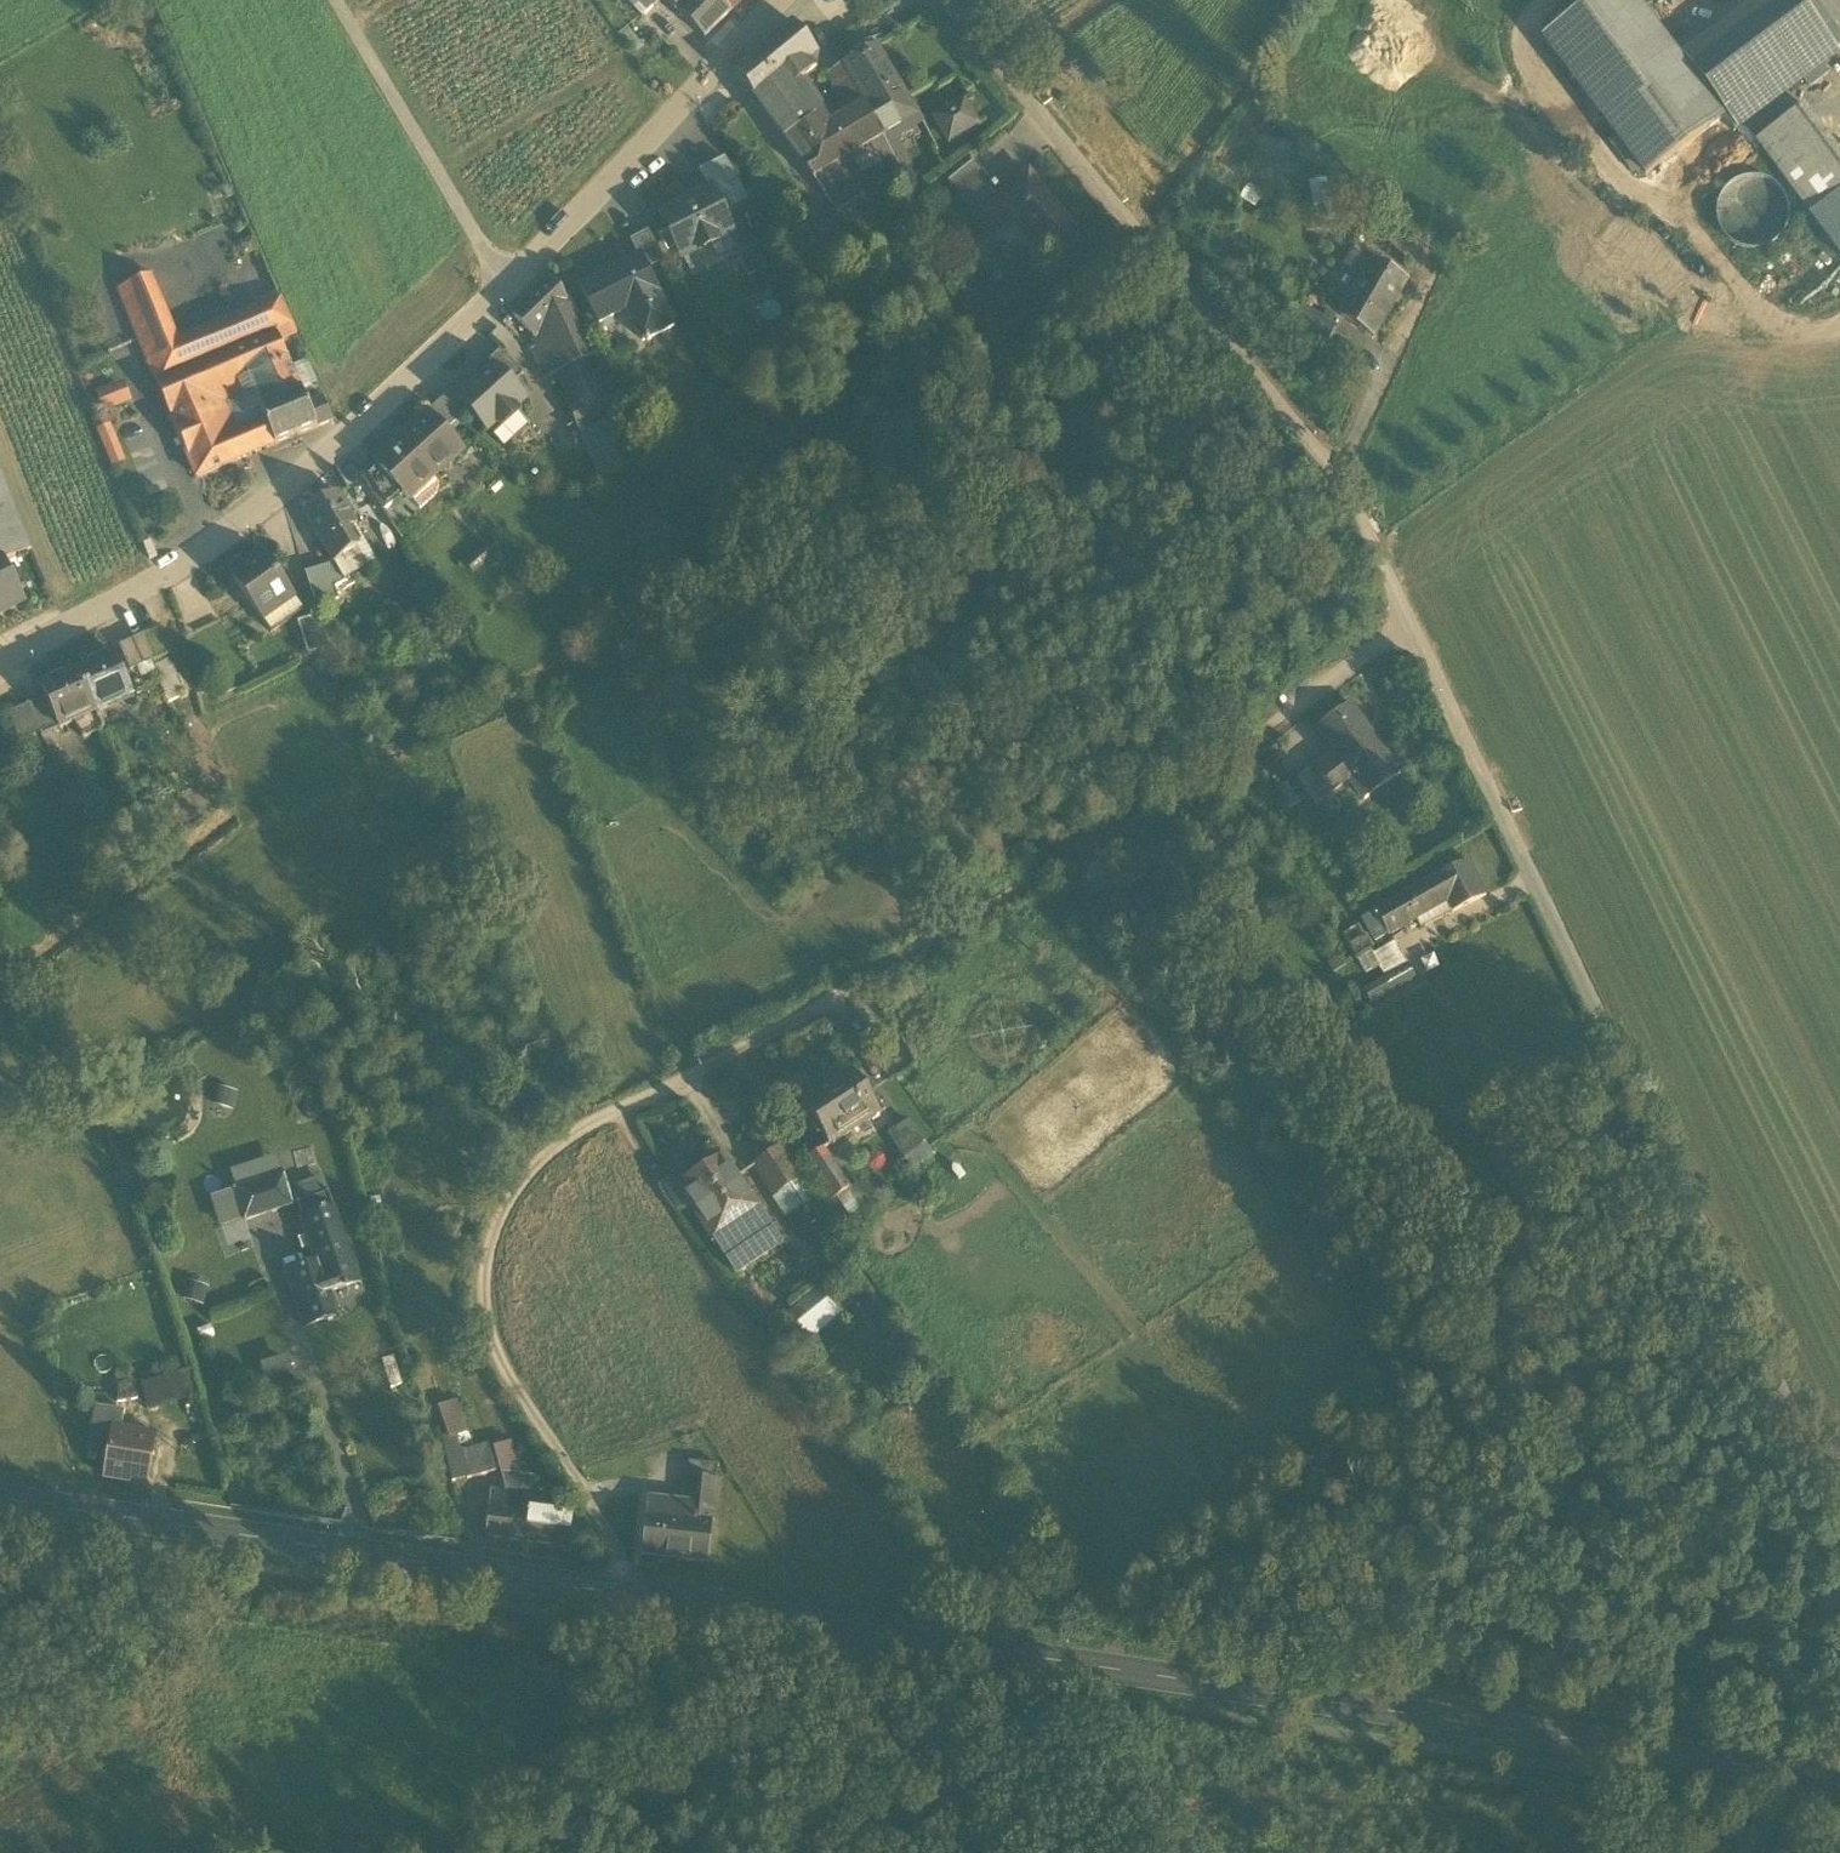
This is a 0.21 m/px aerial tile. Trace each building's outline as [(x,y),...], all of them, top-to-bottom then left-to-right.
[(640,19),(658,0),(622,0),(640,19)] [(666,0),(658,0),(640,19),(658,37),(680,15),(677,12),(666,0)] [(677,12),(689,0),(666,0),(677,12)] [(719,0),(689,0),(677,12),(680,15),(704,38),(731,12),(719,0)] [(731,12),(743,0),(719,0),(731,12)] [(1645,175),(1722,117),(1642,9),(1634,0),(1595,0),(1543,40),(1645,175)] [(1642,9),(1653,1),(1653,0),(1651,2),(1650,0),(1634,0),(1642,9)] [(1838,52),(1835,49),(1805,9),(1798,0),(1776,0),(1687,67),(1736,130),(1801,80),(1821,65),(1838,52)] [(1805,9),(1835,49),(1839,45),(1839,32),(1816,1),(1805,9)] [(737,74),(765,112),(800,84),(816,70),(810,62),(819,56),(793,23),(753,57),(755,60),(737,74)] [(840,66),(862,104),(899,169),(936,148),(877,45),(840,66)] [(1829,75),(1821,65),(1801,80),(1809,91),(1829,75)] [(829,76),(850,113),(862,104),(840,66),(829,76)] [(834,207),(899,169),(862,104),(850,113),(830,127),(800,84),(765,112),(834,207)] [(936,118),(949,141),(977,124),(964,102),(936,118)] [(1809,215),(1839,192),(1839,158),(1802,107),(1754,142),(1809,215)] [(712,197),(719,210),(744,197),(724,159),(699,172),(709,191),(712,197)] [(943,186),(960,208),(995,181),(978,159),(943,186)] [(1016,218),(1045,254),(1073,231),(1030,176),(1000,200),(1001,201),(978,220),(992,237),(1016,218)] [(1768,182),(1752,178),(1737,182),(1724,192),(1717,206),(1717,222),(1723,237),(1736,247),(1752,251),(1768,247),(1781,237),(1788,223),(1788,207),(1781,192),(1768,182)] [(697,205),(712,197),(709,191),(694,199),(697,205)] [(1810,217),(1839,257),(1839,195),(1810,217)] [(663,222),(680,254),(695,247),(698,253),(711,247),(717,244),(714,237),(729,229),(719,210),(712,197),(697,205),(694,199),(675,209),(678,214),(663,222)] [(660,216),(663,222),(678,214),(675,209),(660,216)] [(732,236),(729,229),(714,237),(717,244),(711,247),(717,260),(737,251),(730,237),(732,236)] [(640,258),(647,271),(663,263),(648,232),(630,242),(639,259),(640,258)] [(683,261),(698,253),(695,247),(680,254),(683,261)] [(766,272),(755,250),(736,259),(748,281),(766,272)] [(579,289),(598,326),(623,313),(641,304),(646,314),(663,306),(658,296),(659,295),(647,271),(640,258),(639,259),(579,289)] [(1339,317),(1373,337),(1407,280),(1373,260),(1339,317)] [(555,341),(568,369),(591,359),(568,309),(552,276),(511,316),(535,340),(537,338),(541,346),(539,347),(538,348),(533,352),(535,353),(542,346),(555,341)] [(147,364),(196,478),(273,446),(265,427),(236,439),(222,407),(221,403),(213,406),(210,399),(194,366),(178,344),(149,277),(118,290),(150,363),(147,364)] [(641,304),(623,313),(641,348),(677,330),(659,295),(658,296),(663,306),(646,314),(641,304)] [(202,334),(227,392),(237,387),(251,382),(288,366),(277,343),(295,335),(280,302),(202,334)] [(1295,324),(1328,342),(1337,327),(1304,309),(1295,324)] [(194,366),(210,399),(227,392),(202,334),(178,344),(194,366)] [(535,353),(546,378),(568,369),(555,341),(542,346),(535,353)] [(494,369),(511,388),(523,377),(500,353),(487,364),(493,370),(494,369)] [(564,395),(589,452),(628,436),(617,412),(592,359),(591,359),(568,369),(546,378),(547,380),(556,376),(565,394),(564,395)] [(290,371),(299,393),(317,385),(307,364),(290,371)] [(251,382),(262,408),(299,393),(290,371),(288,366),(251,382)] [(503,451),(529,428),(514,411),(524,402),(511,388),(494,369),(493,370),(458,402),(468,413),(503,451)] [(251,382),(237,387),(242,398),(251,419),(260,415),(258,410),(262,408),(251,382)] [(124,383),(96,394),(104,415),(132,404),(124,383)] [(227,392),(210,399),(213,406),(221,403),(222,407),(242,398),(237,387),(227,392)] [(305,406),(299,393),(262,408),(258,410),(260,415),(265,427),(273,446),(315,428),(305,406)] [(429,417),(445,434),(468,413),(458,402),(452,396),(429,417)] [(242,398),(222,407),(236,439),(265,427),(260,415),(251,419),(242,398)] [(305,406),(315,428),(332,421),(322,398),(305,406)] [(375,466),(403,496),(427,475),(431,480),(462,453),(445,434),(429,417),(427,415),(410,431),(412,433),(375,466)] [(111,426),(97,432),(113,470),(126,465),(111,426)] [(628,436),(589,452),(595,465),(635,450),(628,436)] [(361,478),(387,520),(408,502),(403,496),(375,466),(361,478)] [(2,564),(2,565),(31,553),(0,474),(0,565),(2,564)] [(403,496),(408,502),(431,480),(427,475),(403,496)] [(440,489),(431,480),(408,502),(419,515),(437,499),(440,489)] [(305,513),(334,566),(358,553),(347,533),(355,529),(337,495),(305,513)] [(491,538),(462,562),(473,575),(502,551),(491,538)] [(233,581),(263,621),(288,602),(294,598),(264,558),(262,559),(263,562),(247,573),(246,571),(233,581)] [(23,606),(2,565),(2,564),(0,565),(0,618),(23,606)] [(305,573),(315,607),(338,599),(327,566),(305,573)] [(263,621),(272,634),(298,614),(288,602),(263,621)] [(297,622),(307,652),(328,645),(318,615),(297,622)] [(119,648),(130,673),(170,655),(158,629),(119,648)] [(77,672),(94,709),(111,701),(113,705),(133,696),(115,655),(113,655),(114,658),(100,665),(99,662),(77,672)] [(113,655),(99,662),(100,665),(114,658),(113,655)] [(158,678),(172,712),(190,705),(176,671),(158,678)] [(61,729),(80,720),(78,716),(94,709),(77,672),(56,681),(58,684),(43,690),(45,695),(61,729)] [(58,684),(56,681),(42,687),(43,690),(58,684)] [(26,703),(42,737),(61,729),(45,695),(26,703)] [(96,713),(113,705),(111,701),(94,709),(96,713)] [(24,745),(42,737),(26,703),(9,711),(24,745)] [(1315,773),(1330,793),(1349,779),(1364,799),(1364,800),(1400,773),(1349,704),(1315,729),(1338,758),(1319,772),(1318,771),(1317,772),(1315,773)] [(96,713),(94,709),(78,716),(80,720),(96,713)] [(1277,793),(1295,819),(1324,798),(1330,793),(1315,773),(1317,772),(1313,767),(1286,787),(1277,793)] [(1339,817),(1364,799),(1349,779),(1330,793),(1324,798),(1339,817)] [(1388,936),(1416,920),(1420,928),(1485,896),(1468,862),(1436,878),(1436,877),(1375,913),(1388,936)] [(1361,920),(1375,943),(1388,936),(1375,913),(1361,920)] [(1342,936),(1365,975),(1379,967),(1373,956),(1373,955),(1357,927),(1342,936)] [(1379,967),(1386,979),(1407,967),(1408,967),(1395,943),(1373,955),(1373,956),(1379,967)] [(1363,992),(1370,1003),(1414,978),(1407,967),(1386,979),(1363,992)] [(803,1104),(831,1144),(878,1111),(851,1071),(803,1104)] [(887,1132),(902,1156),(922,1143),(907,1119),(887,1132)] [(750,1165),(773,1198),(789,1188),(803,1179),(780,1145),(750,1165)] [(808,1158),(834,1198),(836,1197),(850,1188),(824,1148),(808,1158)] [(233,1191),(280,1175),(274,1156),(228,1172),(233,1191)] [(702,1224),(736,1274),(781,1243),(758,1209),(759,1209),(724,1158),(689,1181),(694,1189),(686,1194),(685,1195),(690,1202),(704,1222),(702,1224)] [(238,1204),(243,1220),(290,1203),(280,1175),(233,1191),(238,1204)] [(658,1187),(675,1212),(690,1202),(685,1195),(686,1194),(681,1186),(675,1176),(658,1187)] [(803,1179),(789,1188),(802,1208),(816,1199),(803,1179)] [(850,1188),(836,1197),(849,1218),(876,1199),(863,1179),(850,1188)] [(689,1181),(681,1186),(686,1194),(694,1189),(689,1181)] [(786,1218),(802,1208),(789,1188),(773,1198),(786,1218)] [(220,1228),(243,1220),(233,1191),(210,1199),(220,1228)] [(298,1203),(303,1218),(333,1208),(327,1193),(298,1203)] [(287,1274),(304,1325),(336,1314),(329,1292),(358,1281),(333,1208),(303,1218),(318,1263),(287,1274)] [(209,1288),(188,1282),(182,1300),(204,1306),(209,1288)] [(775,1319),(795,1346),(838,1314),(819,1287),(775,1319)] [(873,1299),(858,1310),(869,1328),(886,1317),(873,1299)] [(288,1357),(259,1366),(264,1383),(293,1374),(288,1357)] [(140,1386),(148,1412),(196,1397),(187,1371),(140,1386)] [(119,1385),(118,1403),(137,1398),(134,1380),(119,1385)] [(91,1450),(110,1453),(115,1425),(118,1411),(98,1407),(91,1450)] [(106,1478),(147,1484),(156,1436),(121,1430),(122,1426),(115,1425),(110,1453),(106,1478)] [(441,1440),(452,1484),(496,1473),(487,1446),(461,1455),(456,1436),(441,1440)] [(507,1494),(532,1496),(535,1478),(520,1477),(511,1446),(495,1450),(507,1494)] [(687,1474),(716,1477),(717,1462),(688,1459),(687,1474)] [(682,1517),(711,1521),(717,1477),(716,1477),(687,1474),(684,1501),(682,1517)] [(532,1544),(568,1548),(572,1516),(530,1512),(532,1496),(507,1494),(490,1492),(485,1539),(526,1543),(532,1544)] [(647,1496),(645,1513),(682,1517),(684,1501),(647,1496)] [(711,1521),(682,1517),(645,1513),(640,1552),(707,1560),(711,1521)]
